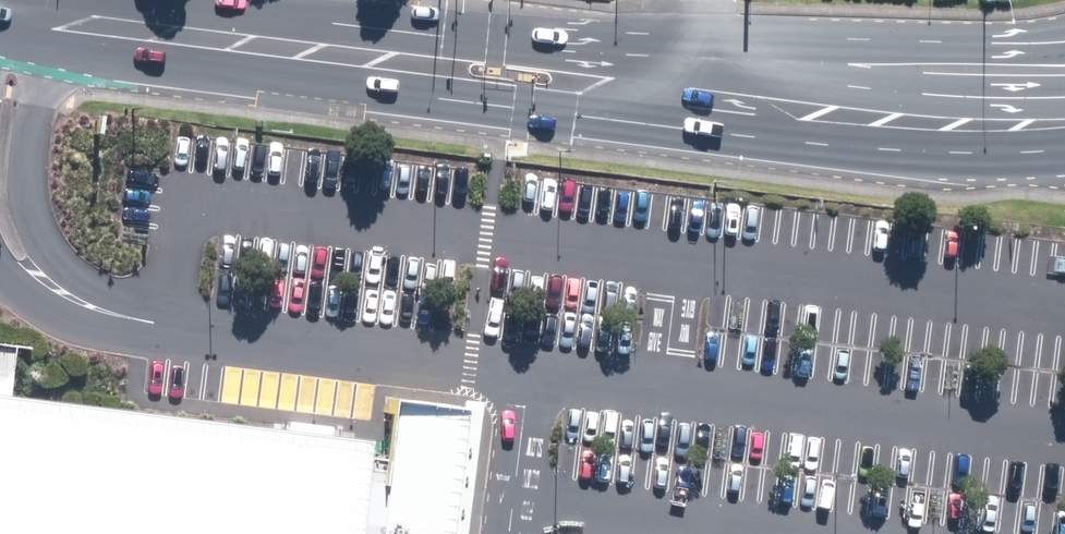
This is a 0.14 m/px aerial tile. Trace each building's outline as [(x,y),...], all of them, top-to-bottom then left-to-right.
[(458,407),(382,398),(378,432),(375,463),(361,461),(363,444),(353,443),(9,402),(13,347),(0,346),(0,533),(443,533),(458,407)]
